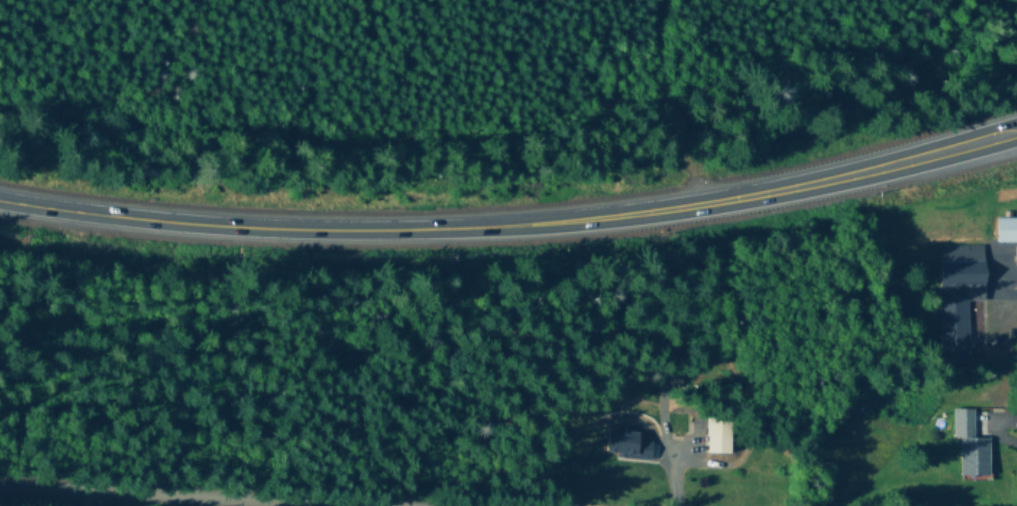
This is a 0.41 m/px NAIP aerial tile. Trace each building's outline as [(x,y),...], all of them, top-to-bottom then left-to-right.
[(996,219),(996,245),(1016,245),(1016,219),(996,219)] [(938,248),(940,366),(968,365),(968,303),(985,302),(984,247),(938,248)] [(953,439),(960,439),(960,478),(990,478),(990,438),(974,438),(974,410),(953,410),(953,439)] [(706,455),(730,455),(730,419),(706,419),(706,455)] [(639,460),(640,436),(606,434),(605,458),(639,460)]
